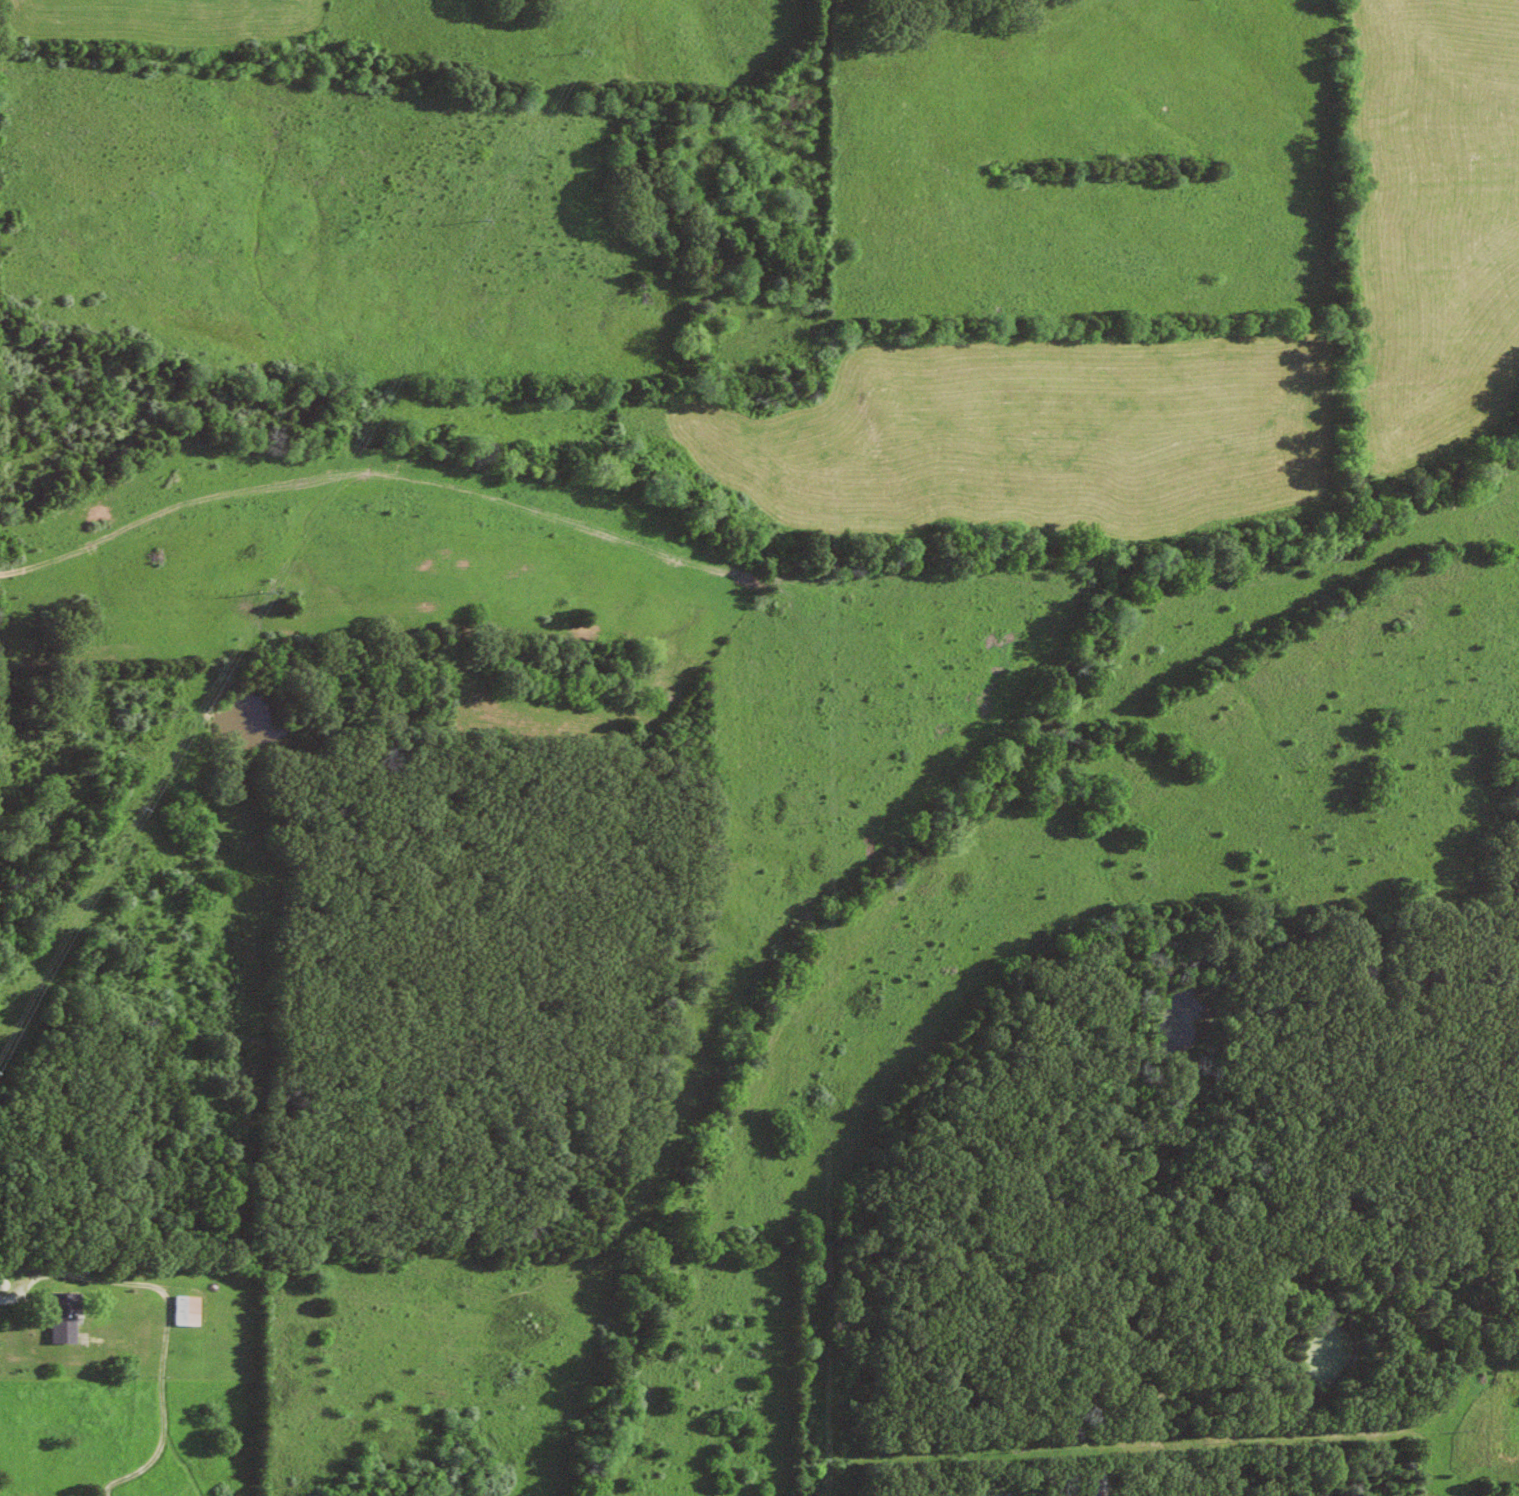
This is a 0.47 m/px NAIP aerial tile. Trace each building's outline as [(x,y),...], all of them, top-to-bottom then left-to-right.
[(54,1341),(77,1341),(78,1313),(85,1314),(86,1292),(56,1291),(54,1341)] [(204,1325),(205,1295),(180,1295),(180,1325),(204,1325)]
